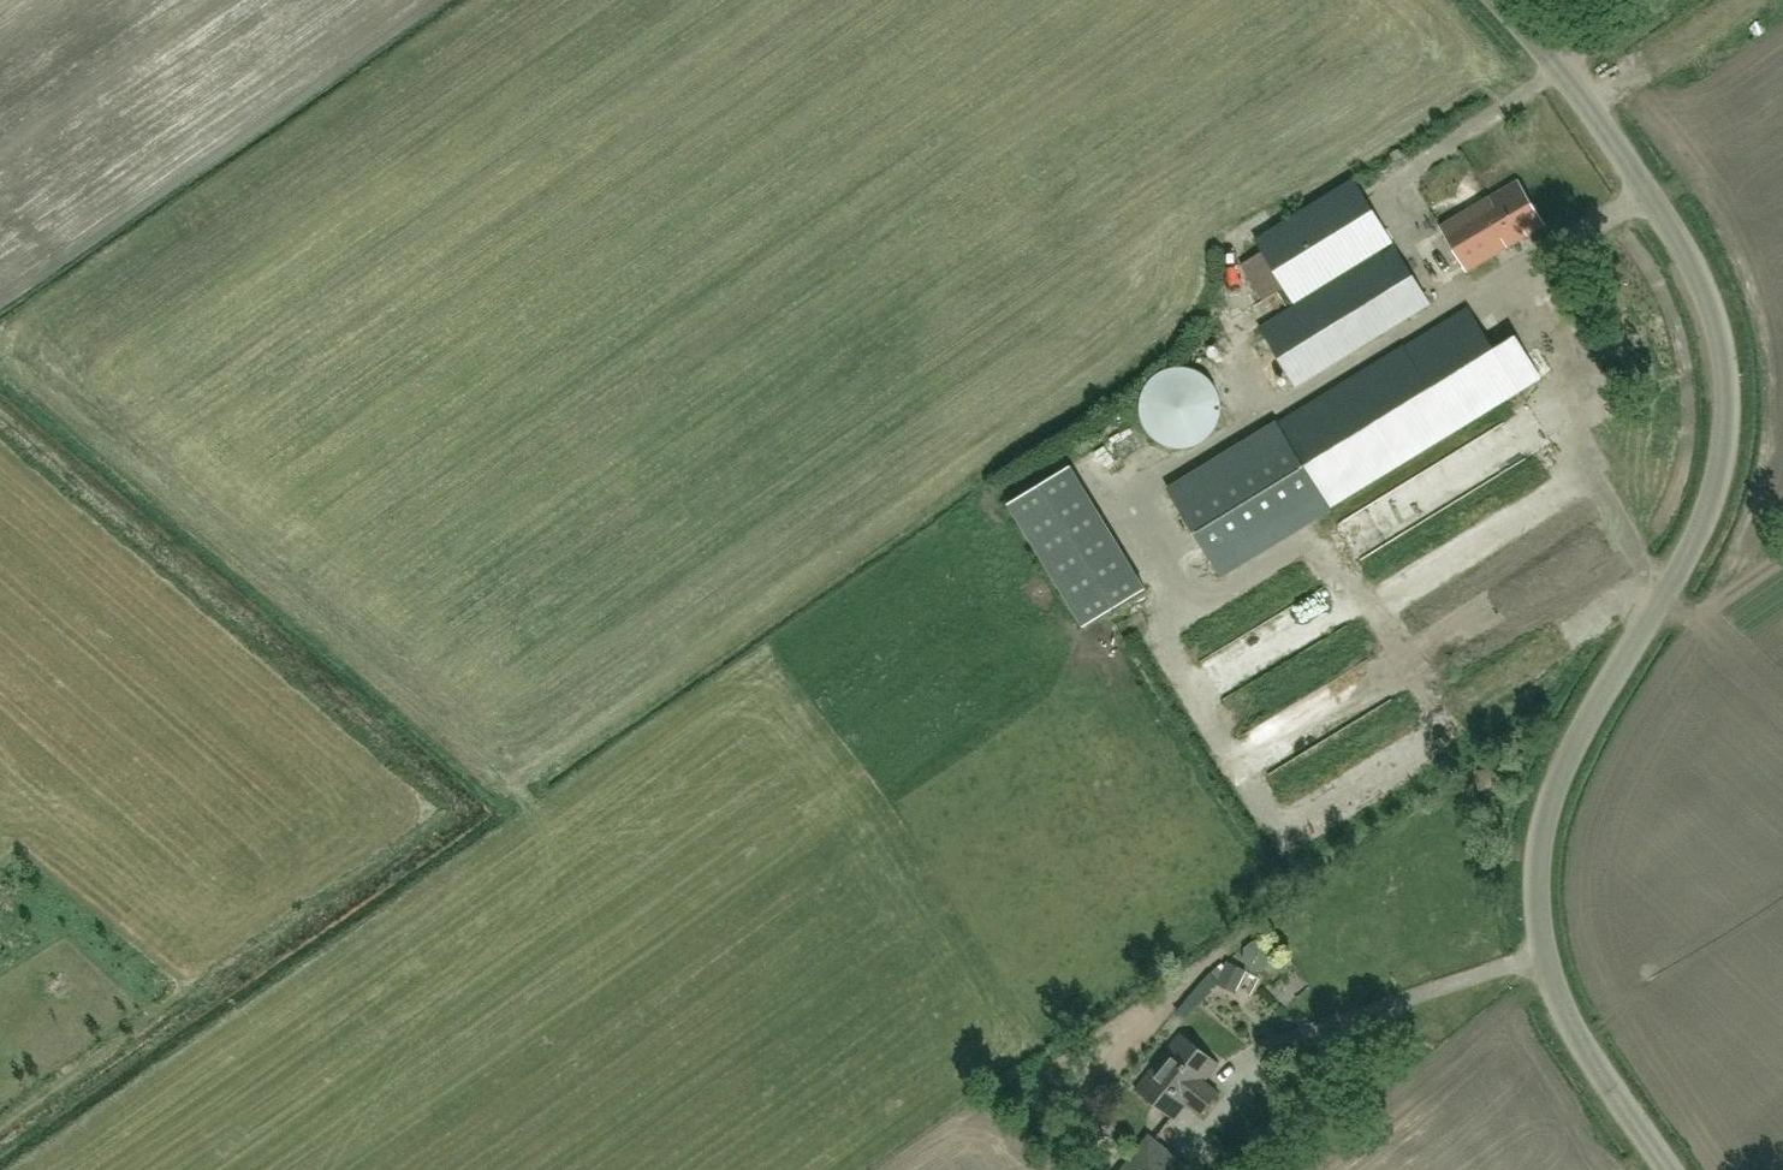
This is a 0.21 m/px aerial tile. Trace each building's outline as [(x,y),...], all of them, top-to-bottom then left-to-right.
[(1294,302),(1392,242),(1354,179),(1256,240),(1294,302)] [(1467,271),(1545,225),(1517,179),(1440,226),(1467,271)] [(1295,387),(1430,303),(1396,248),(1260,331),(1295,387)] [(1328,507),(1494,406),(1519,390),(1468,307),(1277,424),(1277,423),(1169,489),(1221,574),(1329,508),(1328,507)] [(1178,367),(1168,369),(1159,373),(1151,378),(1147,385),(1140,398),(1139,404),(1139,412),(1140,418),(1144,427),(1147,432),(1156,441),(1169,447),(1175,448),(1185,448),(1197,445),(1205,440),(1209,437),(1215,429),(1218,423),(1220,417),(1221,410),(1220,402),(1219,395),(1217,390),(1211,381),(1204,375),(1200,372),(1193,369),(1185,367),(1178,367)] [(1020,495),(1084,626),(1149,594),(1084,464),(1020,495)] [(1210,1103),(1219,1092),(1205,1081),(1219,1063),(1179,1032),(1157,1060),(1210,1103)] [(1201,1114),(1210,1103),(1157,1060),(1135,1088),(1174,1119),(1187,1102),(1201,1114)] [(1149,1135),(1122,1169),(1194,1169),(1149,1135)]
